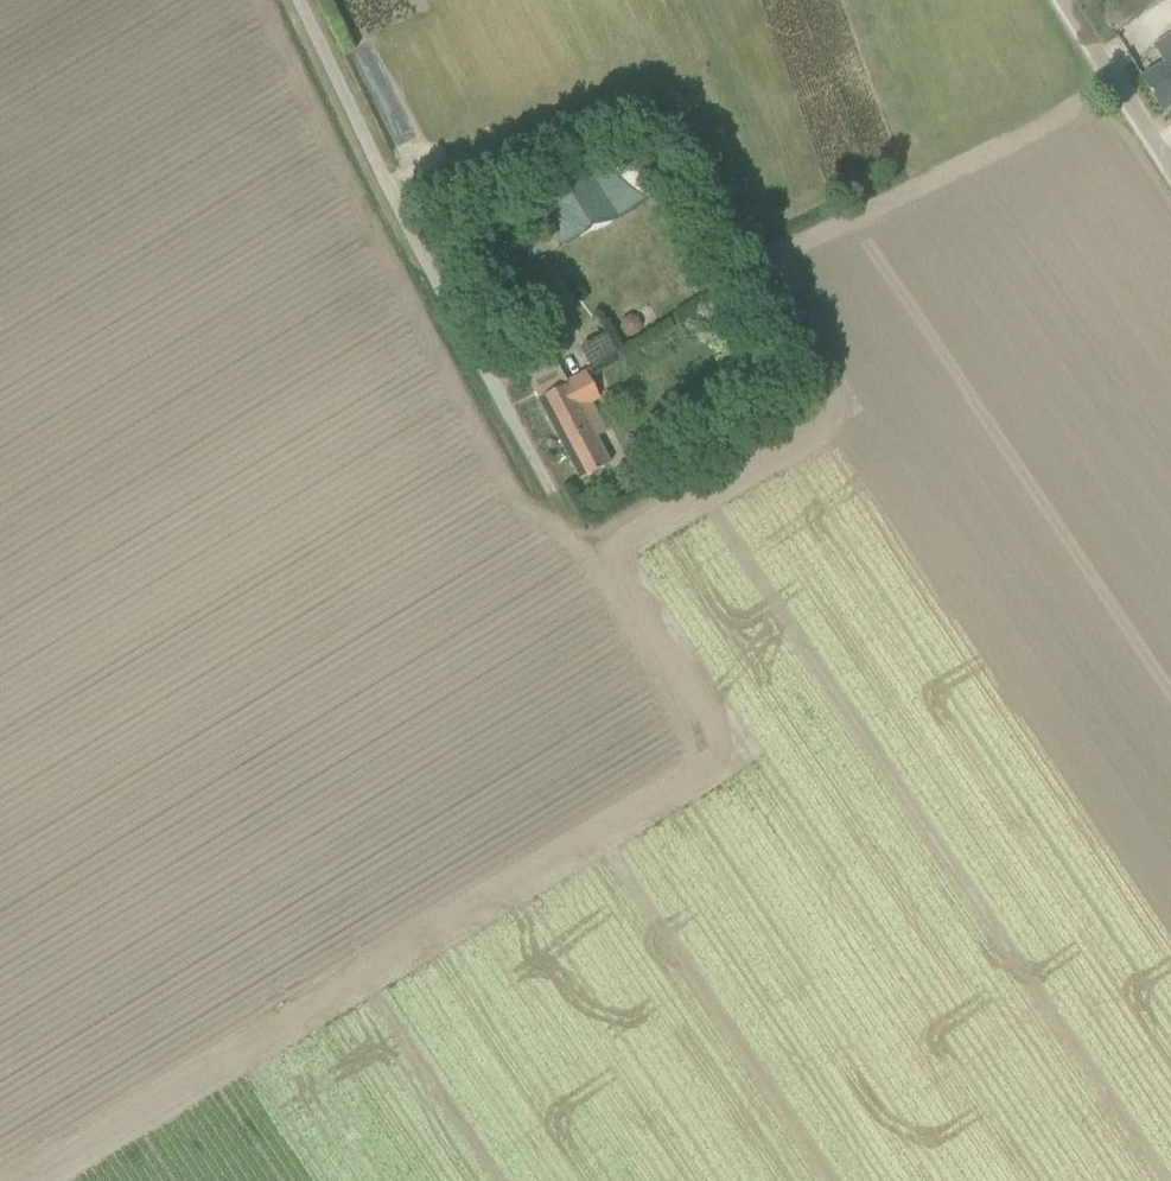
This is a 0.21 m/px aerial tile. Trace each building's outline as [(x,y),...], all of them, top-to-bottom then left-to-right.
[(1131,0),(1112,0),(1099,8),(1113,30),(1139,14),(1131,0)] [(1144,78),(1165,113),(1170,109),(1170,37),(1157,46),(1167,63),(1144,78)] [(602,340),(582,348),(589,366),(610,358),(602,340)] [(606,433),(590,401),(579,406),(555,361),(526,376),(581,480),(610,465),(596,438),(606,433)]
